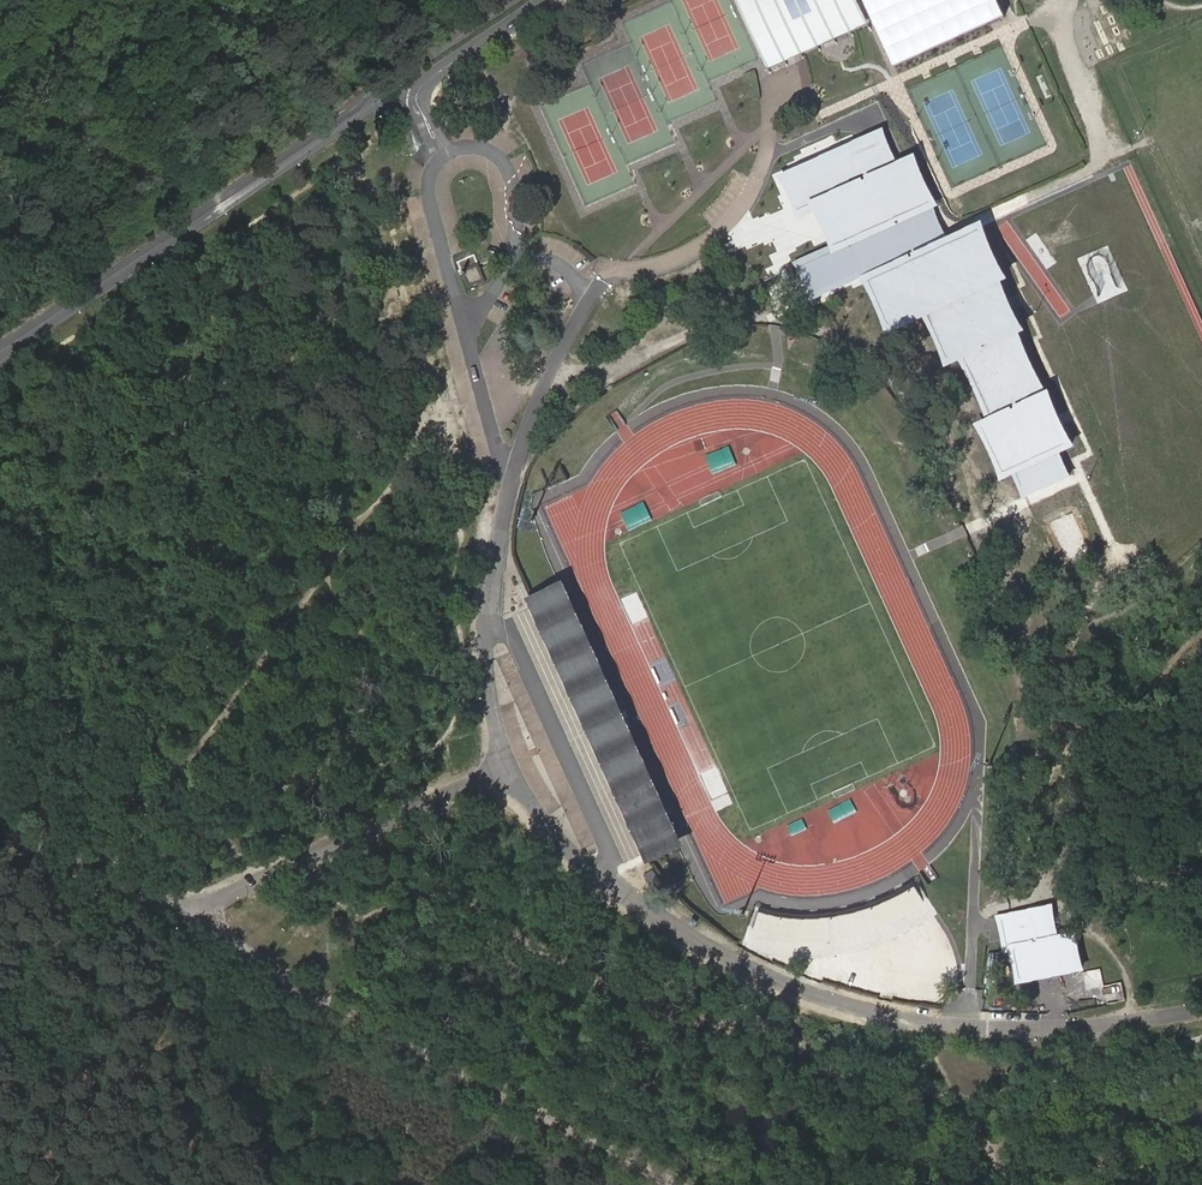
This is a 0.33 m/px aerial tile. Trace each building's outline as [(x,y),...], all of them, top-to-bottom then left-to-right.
[(762,65),(838,30),(864,18),(856,0),(734,0),(762,65)] [(895,69),(1006,16),(998,0),(862,0),(895,69)] [(799,156),(819,148),(812,131),(793,139),(799,156)] [(887,132),(788,175),(803,208),(817,202),(836,245),(800,261),(815,294),(871,270),(874,276),(896,325),(929,310),(953,360),(965,354),(990,412),(980,416),(983,424),(1005,473),(1018,468),(1028,491),(1072,471),(1061,448),(1076,442),(1054,393),(1052,394),(1022,327),(1027,325),(1004,277),(1011,274),(989,224),(952,241),(934,201),(936,200),(917,157),(901,165),(887,132)] [(484,280),(477,263),(461,270),(468,287),(484,280)] [(563,596),(674,841),(677,840),(567,594),(563,596)] [(536,608),(647,854),(674,841),(563,596),(536,608)] [(828,918),(758,910),(756,928),(748,932),(747,946),(831,956),(844,950),(856,951),(938,915),(924,882),(852,913),(842,912),(828,918)] [(1019,981),(1088,970),(1082,929),(1064,932),(1060,902),(999,912),(1006,951),(1014,950),(1019,981)]
